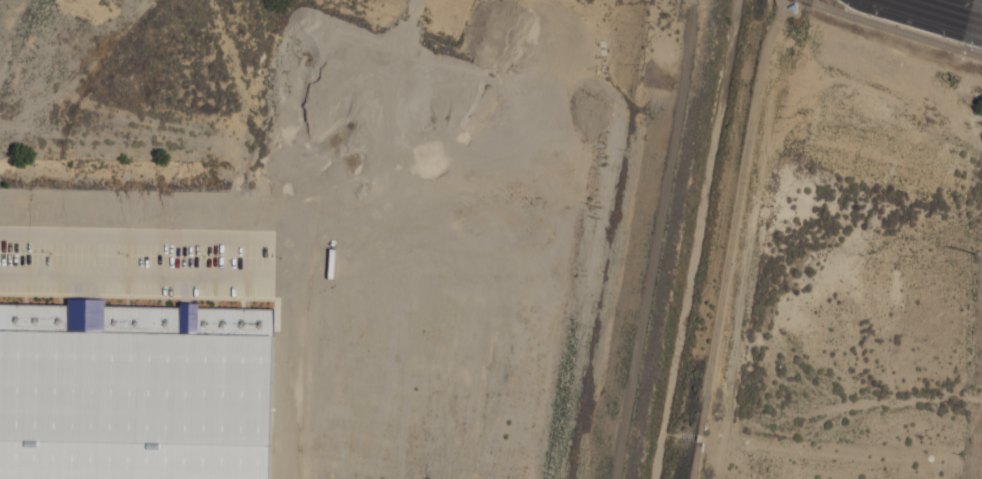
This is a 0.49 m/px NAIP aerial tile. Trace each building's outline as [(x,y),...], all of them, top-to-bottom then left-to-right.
[(796,11),(788,7),(797,2),(796,11)] [(272,308),(0,303),(0,478),(269,478),(272,308)]
